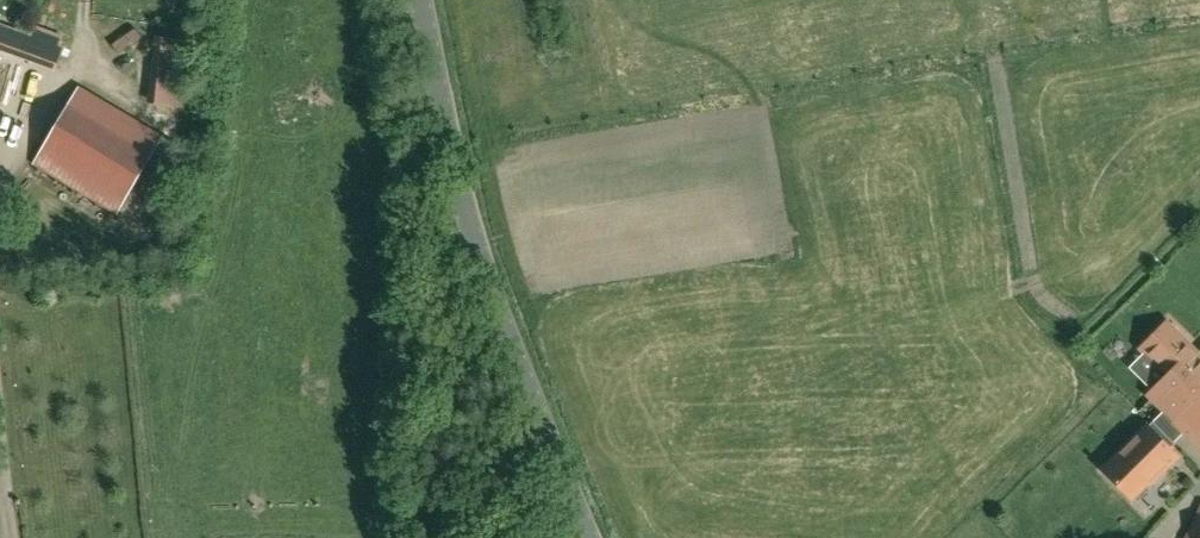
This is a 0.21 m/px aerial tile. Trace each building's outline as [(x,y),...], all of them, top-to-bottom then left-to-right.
[(30,34),(0,24),(0,51),(21,59),(30,34)] [(113,42),(120,53),(142,38),(136,27),(113,42)] [(164,35),(158,104),(185,106),(190,38),(164,35)] [(33,163),(116,212),(161,137),(79,87),(33,163)] [(1140,348),(1144,352),(1167,375),(1152,391),(1147,395),(1162,411),(1169,417),(1159,428),(1167,436),(1178,426),(1199,449),(1199,354),(1167,321),(1140,348)] [(1152,421),(1103,470),(1131,497),(1147,481),(1150,484),(1177,456),(1169,448),(1174,443),(1167,436),(1159,428),(1152,421)] [(1187,536),(1192,537),(1199,537),(1199,509),(1187,536)]
